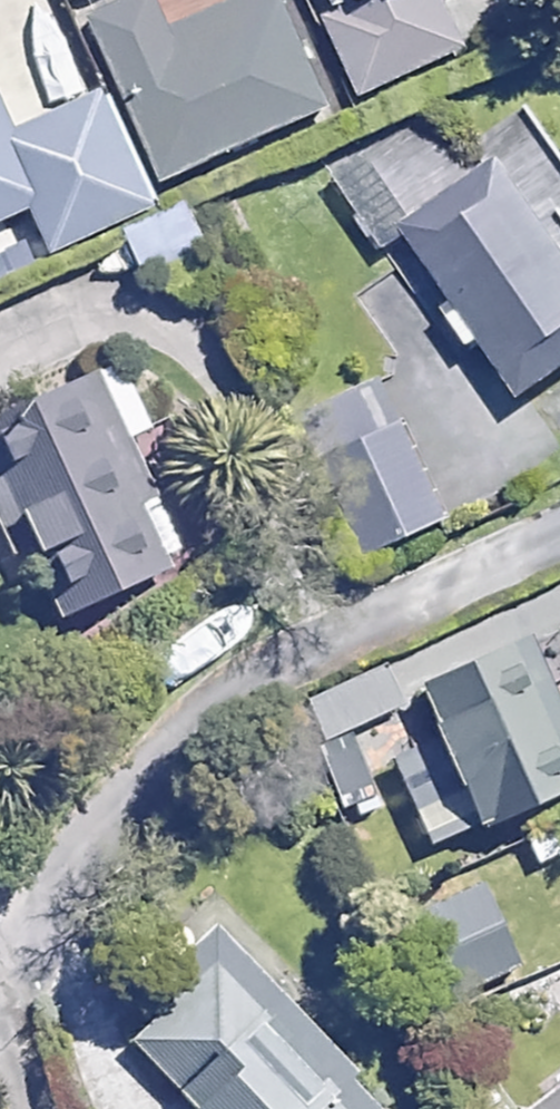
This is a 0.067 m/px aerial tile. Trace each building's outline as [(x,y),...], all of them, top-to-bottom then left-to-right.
[(160,180),(329,104),(282,0),(223,0),(169,24),(158,0),(119,0),(85,15),(160,180)] [(442,0),(320,0),(325,13),(364,93),(464,45),(442,0)] [(35,193),(30,207),(51,253),(156,205),(104,89),(15,129),(11,140),(35,193)] [(30,207),(35,193),(11,140),(15,129),(0,96),(0,220),(30,207)] [(351,229),(385,208),(424,183),(382,116),(309,162),(351,229)] [(502,394),(559,357),(559,243),(494,139),(424,183),(385,208),(502,394)] [(202,252),(184,204),(121,229),(139,276),(202,252)] [(0,410),(0,508),(47,613),(182,553),(99,367),(0,410)] [(381,416),(296,455),(341,554),(426,516),(381,416)] [(400,685),(419,730),(458,820),(464,834),(559,793),(559,746),(513,636),(400,685)] [(302,697),(321,742),(351,814),(385,800),(354,728),(407,706),(388,661),(302,697)] [(458,820),(419,730),(374,750),(413,840),(458,820)] [(459,864),(384,902),(427,985),(502,947),(459,864)] [(224,946),(129,1041),(197,1108),(387,1108),(224,946)] [(533,1108),(559,1108),(559,1088),(533,1108)]
